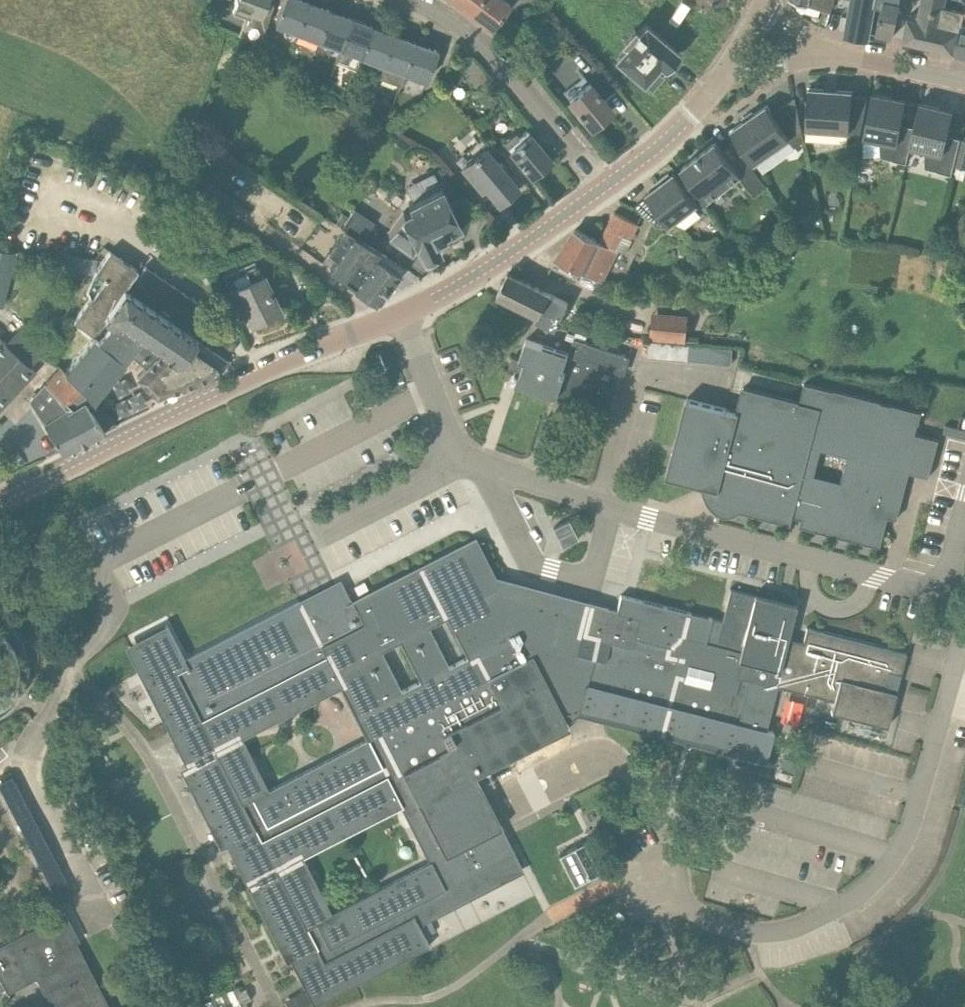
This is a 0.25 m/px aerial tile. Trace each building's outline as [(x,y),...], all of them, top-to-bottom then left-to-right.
[(264,27),(271,6),(266,4),(267,0),(237,0),(233,11),(246,16),(239,34),(259,42),(264,27)] [(300,28),(309,2),(304,0),(284,0),(277,20),(300,28)] [(479,0),(455,0),(470,11),(479,0)] [(507,0),(479,0),(470,11),(492,28),(511,3),(507,0)] [(829,12),(831,0),(793,0),(829,12)] [(847,35),(867,39),(867,33),(873,0),(852,0),(847,35)] [(893,37),(902,0),(873,0),(867,33),(867,39),(869,32),(893,37)] [(903,40),(904,40),(956,51),(964,11),(964,0),(921,0),(917,18),(909,17),(903,40)] [(300,28),(322,37),(332,11),(309,2),(300,28)] [(344,45),(355,19),(332,11),(322,37),(341,44),(344,45)] [(956,51),(964,53),(964,11),(956,51)] [(353,48),(366,53),(376,27),(355,19),(344,45),(341,44),(336,58),(348,62),(353,48)] [(666,67),(678,53),(643,23),(636,31),(633,28),(620,43),(624,47),(614,58),(652,90),(670,70),(666,67)] [(376,27),(366,53),(385,60),(387,61),(397,35),(376,27)] [(385,60),(379,76),(401,85),(407,69),(406,68),(416,42),(397,35),(387,61),(385,60)] [(769,51),(772,49),(764,37),(762,39),(760,42),(765,51),(769,50),(769,51)] [(406,68),(407,69),(429,77),(438,51),(416,42),(406,68)] [(590,83),(569,100),(575,107),(574,108),(581,116),(582,116),(591,127),(612,110),(590,83)] [(809,88),(808,108),(806,127),(846,131),(846,137),(860,137),(868,97),(852,96),(853,91),(837,90),(838,89),(837,89),(837,90),(825,89),(825,88),(824,88),(824,89),(809,88)] [(907,162),(910,144),(914,126),(901,124),(905,106),(906,100),(872,93),(864,137),(880,140),(881,157),(893,159),(907,162)] [(805,140),(795,97),(773,113),(768,105),(755,114),(754,113),(754,114),(745,121),(744,120),(743,121),(744,122),(731,130),(754,164),(789,140),(795,147),(805,140)] [(952,172),(961,138),(948,135),(954,111),(920,102),(914,126),(910,144),(925,147),(926,165),(938,168),(938,169),(952,172)] [(503,142),(531,176),(552,160),(527,129),(519,136),(516,132),(503,142)] [(964,168),(964,139),(962,138),(955,165),(964,168)] [(682,168),(708,202),(741,177),(754,195),(766,186),(733,142),(722,150),(716,142),(682,168)] [(486,185),(500,202),(508,195),(509,196),(515,191),(514,190),(517,188),(496,161),(473,179),(481,189),(486,185)] [(699,205),(687,189),(675,173),(671,176),(669,172),(659,180),(658,179),(657,180),(664,188),(657,193),(654,189),(646,195),(648,196),(636,205),(658,226),(665,221),(670,226),(685,216),(699,205)] [(389,231),(411,250),(413,248),(418,248),(424,259),(441,251),(436,239),(461,227),(441,186),(409,204),(412,210),(407,213),(403,211),(389,231)] [(349,222),(368,233),(376,219),(358,208),(349,222)] [(630,237),(639,224),(615,212),(600,242),(597,240),(576,229),(557,259),(604,283),(619,249),(628,253),(635,240),(630,237)] [(377,304),(399,269),(342,232),(337,241),(346,248),(330,269),(377,304)] [(3,306),(17,252),(0,248),(0,306),(3,306)] [(195,300),(146,266),(139,277),(135,274),(138,271),(138,270),(110,251),(95,273),(105,280),(92,298),(91,297),(74,321),(91,333),(89,337),(92,339),(65,371),(83,382),(95,399),(132,348),(149,361),(137,377),(157,397),(212,374),(226,357),(235,343),(188,310),(195,300)] [(509,273),(498,294),(540,314),(538,321),(559,330),(570,300),(509,273)] [(252,322),(279,309),(263,279),(238,293),(252,322)] [(689,314),(652,311),(649,338),(686,342),(689,314)] [(33,373),(29,368),(38,356),(54,364),(65,341),(50,334),(46,343),(21,322),(5,342),(0,337),(0,408),(33,373)] [(568,354),(527,339),(520,360),(525,362),(518,383),(609,414),(622,373),(625,374),(630,357),(574,338),(568,354)] [(689,345),(649,341),(648,356),(687,360),(689,345)] [(30,403),(63,452),(105,431),(116,425),(117,426),(118,425),(118,423),(116,424),(95,399),(83,382),(65,371),(61,369),(30,403)] [(743,386),(738,405),(739,406),(737,413),(706,404),(687,399),(667,477),(716,490),(714,495),(713,500),(714,505),(717,509),(720,511),(722,513),(729,514),(735,513),(740,510),(791,523),(793,515),(802,518),(800,526),(880,546),(888,516),(897,519),(910,471),(929,476),(939,440),(915,434),(921,413),(808,381),(802,401),(743,386)] [(946,425),(944,433),(950,434),(964,438),(964,430),(956,428),(946,425)] [(569,520),(553,528),(563,547),(579,539),(569,520)] [(787,638),(795,607),(797,608),(797,606),(730,589),(730,590),(731,591),(723,621),(621,595),(616,612),(590,605),(590,603),(589,603),(589,604),(560,597),(557,608),(502,595),(473,537),(471,538),(473,542),(348,606),(338,586),(314,599),(316,603),(303,610),(299,602),(185,660),(167,625),(165,626),(167,629),(132,648),(190,763),(182,767),(223,847),(231,843),(311,1000),(425,942),(413,917),(518,864),(513,853),(500,828),(503,827),(502,826),(500,827),(473,775),(560,731),(561,733),(570,728),(566,720),(578,715),(579,715),(579,714),(604,720),(603,721),(605,722),(605,720),(633,727),(632,729),(633,729),(634,728),(661,735),(661,736),(662,736),(663,735),(690,742),(690,743),(691,744),(691,742),(719,749),(718,751),(720,751),(720,750),(747,757),(747,758),(766,763),(774,732),(764,729),(775,684),(834,699),(831,712),(888,726),(896,692),(901,674),(906,653),(807,628),(804,643),(787,638)] [(784,759),(780,772),(793,775),(797,762),(784,759)] [(559,855),(575,886),(599,874),(583,843),(559,855)] [(62,915),(66,913),(65,912),(48,921),(48,920),(45,921),(46,922),(0,946),(0,991),(5,988),(8,993),(9,993),(7,989),(38,973),(56,1006),(110,1006),(76,942),(69,946),(64,937),(72,933),(62,915)] [(207,1006),(249,1006),(246,1001),(251,998),(247,988),(241,991),(238,986),(204,1002),(207,1006)] [(310,1004),(303,991),(284,1001),(287,1006),(304,1006),(310,1004)]
